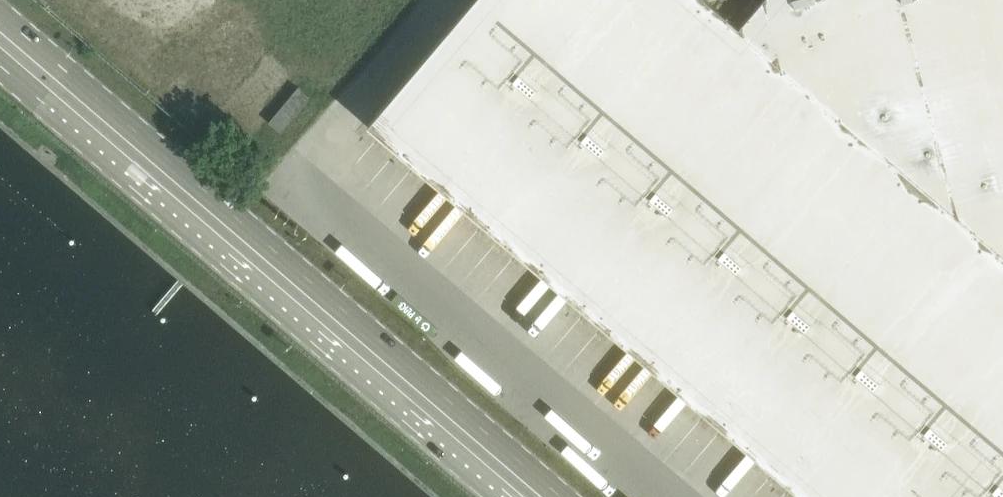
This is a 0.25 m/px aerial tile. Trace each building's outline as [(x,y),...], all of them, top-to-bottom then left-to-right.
[(748,14),(739,24),(712,0),(473,0),(377,113),(369,122),(808,496),(1002,496),(1002,0),(760,0),(748,14)] [(290,84),(267,122),(283,132),(307,94),(290,84)]
